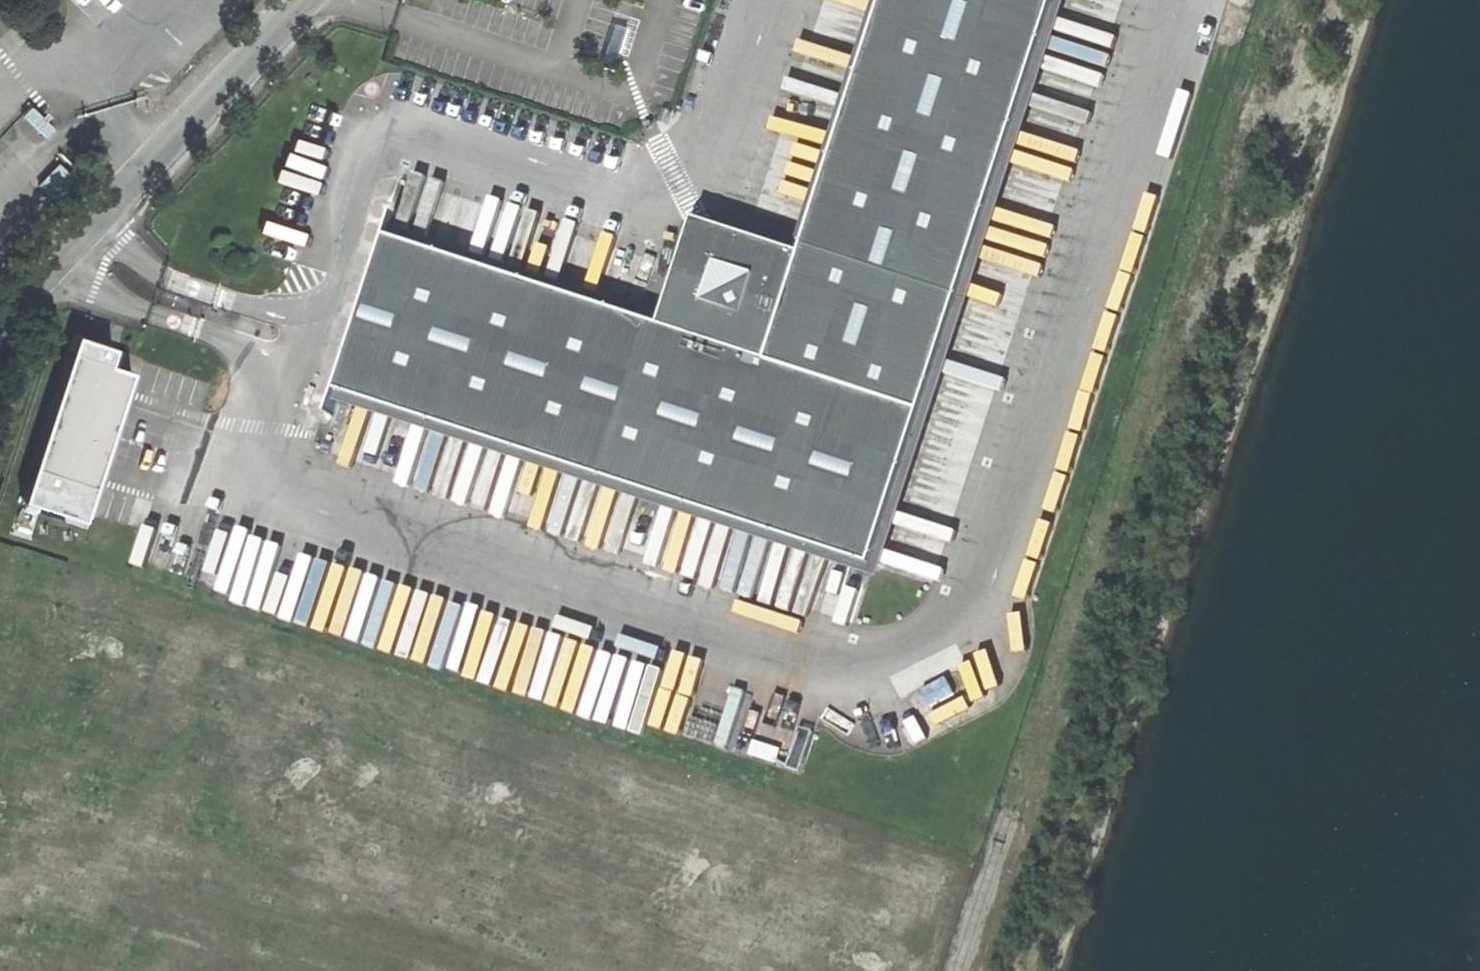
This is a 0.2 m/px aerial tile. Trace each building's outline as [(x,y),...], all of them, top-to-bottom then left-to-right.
[(872,564),(1056,0),(883,0),(799,253),(725,229),(722,225),(716,219),(705,217),(694,220),(685,227),(684,236),(686,247),(661,326),(388,238),(338,392),(872,564)] [(43,141),(53,130),(28,108),(18,119),(43,141)]
